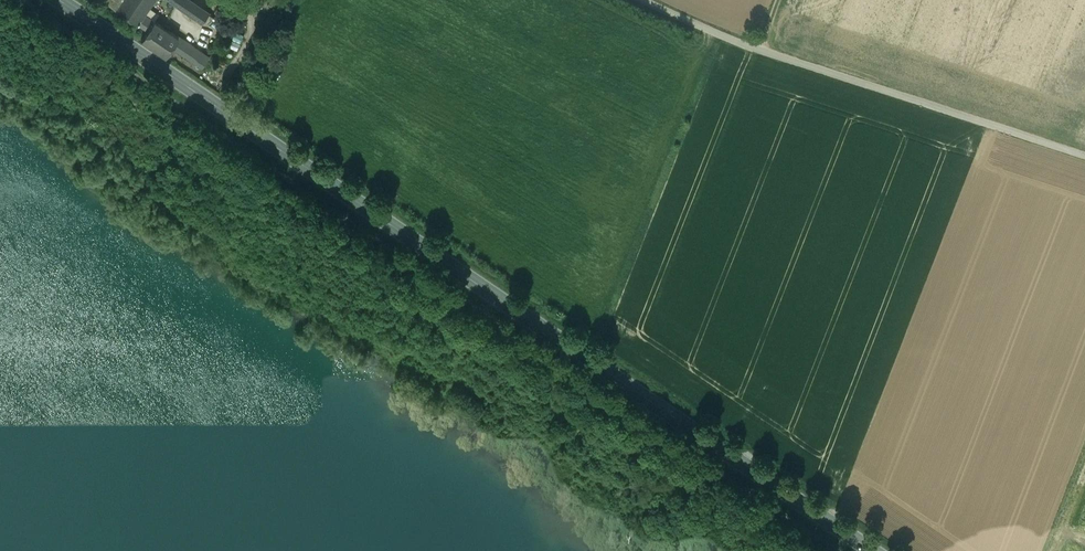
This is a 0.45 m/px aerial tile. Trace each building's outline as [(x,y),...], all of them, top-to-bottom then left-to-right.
[(144,14),(153,0),(103,0),(137,23),(144,14)] [(203,23),(209,14),(211,12),(193,0),(169,0),(203,23)] [(147,29),(153,20),(144,14),(137,23),(147,29)] [(147,29),(141,38),(165,55),(172,47),(178,38),(178,37),(170,31),(171,29),(167,26),(165,28),(153,20),(147,29)] [(230,28),(225,25),(222,30),(227,33),(230,28)] [(209,59),(178,38),(172,47),(203,68),(209,59)]
